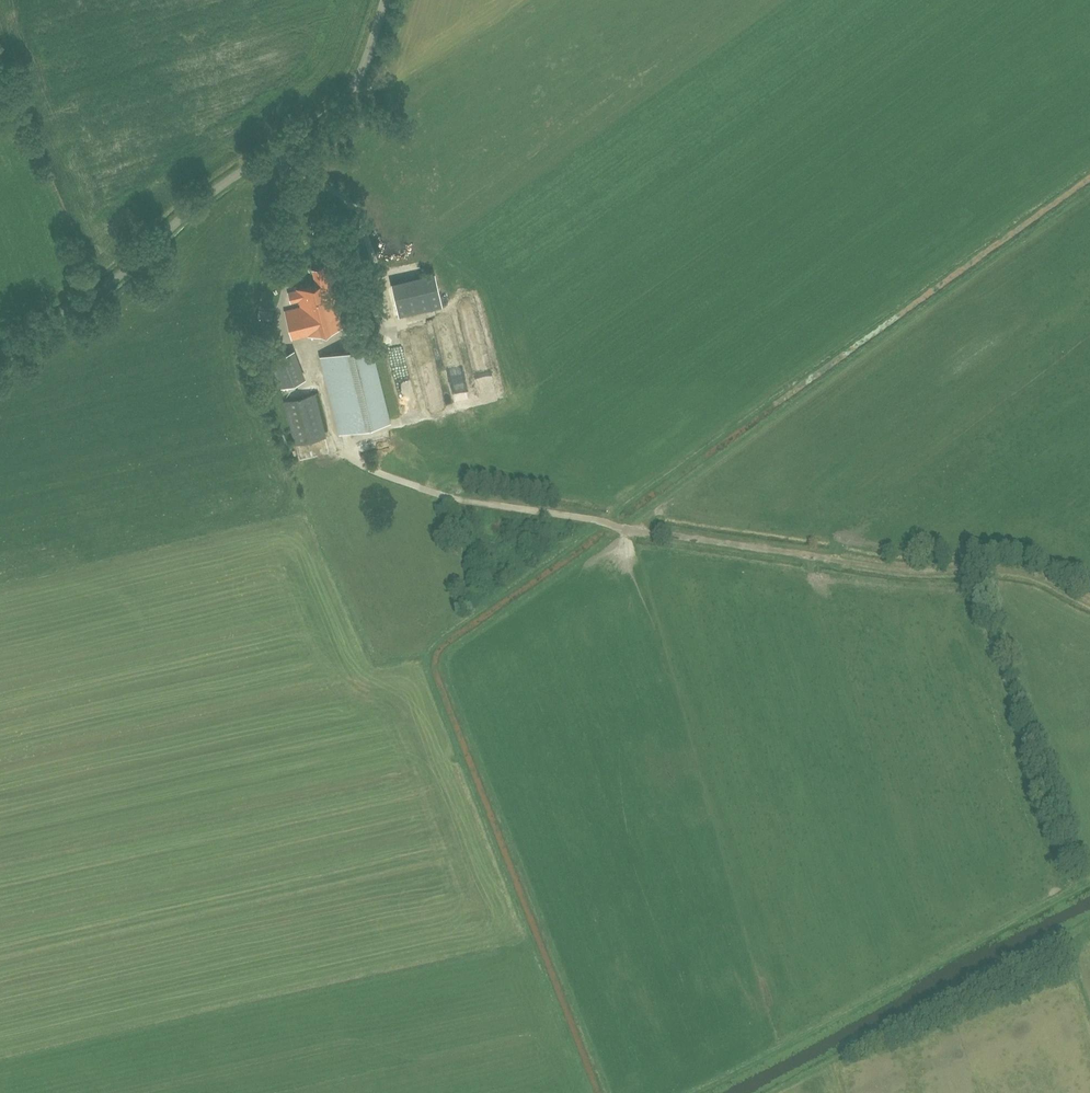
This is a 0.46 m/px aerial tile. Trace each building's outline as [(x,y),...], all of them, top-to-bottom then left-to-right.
[(296,290),(296,291),(288,293),(291,303),(299,301),(301,307),(285,311),(292,339),(342,326),(326,266),(312,269),(316,285),(296,290)] [(404,316),(445,308),(437,266),(393,275),(395,285),(396,285),(397,294),(394,294),(397,311),(403,310),(404,316)] [(429,338),(417,343),(421,355),(434,350),(429,338)] [(390,345),(397,376),(410,373),(404,342),(390,345)] [(341,432),(386,421),(366,345),(322,356),(341,432)] [(293,350),(270,359),(281,387),(303,378),(293,350)] [(295,444),(325,437),(314,394),(284,401),(295,444)]
